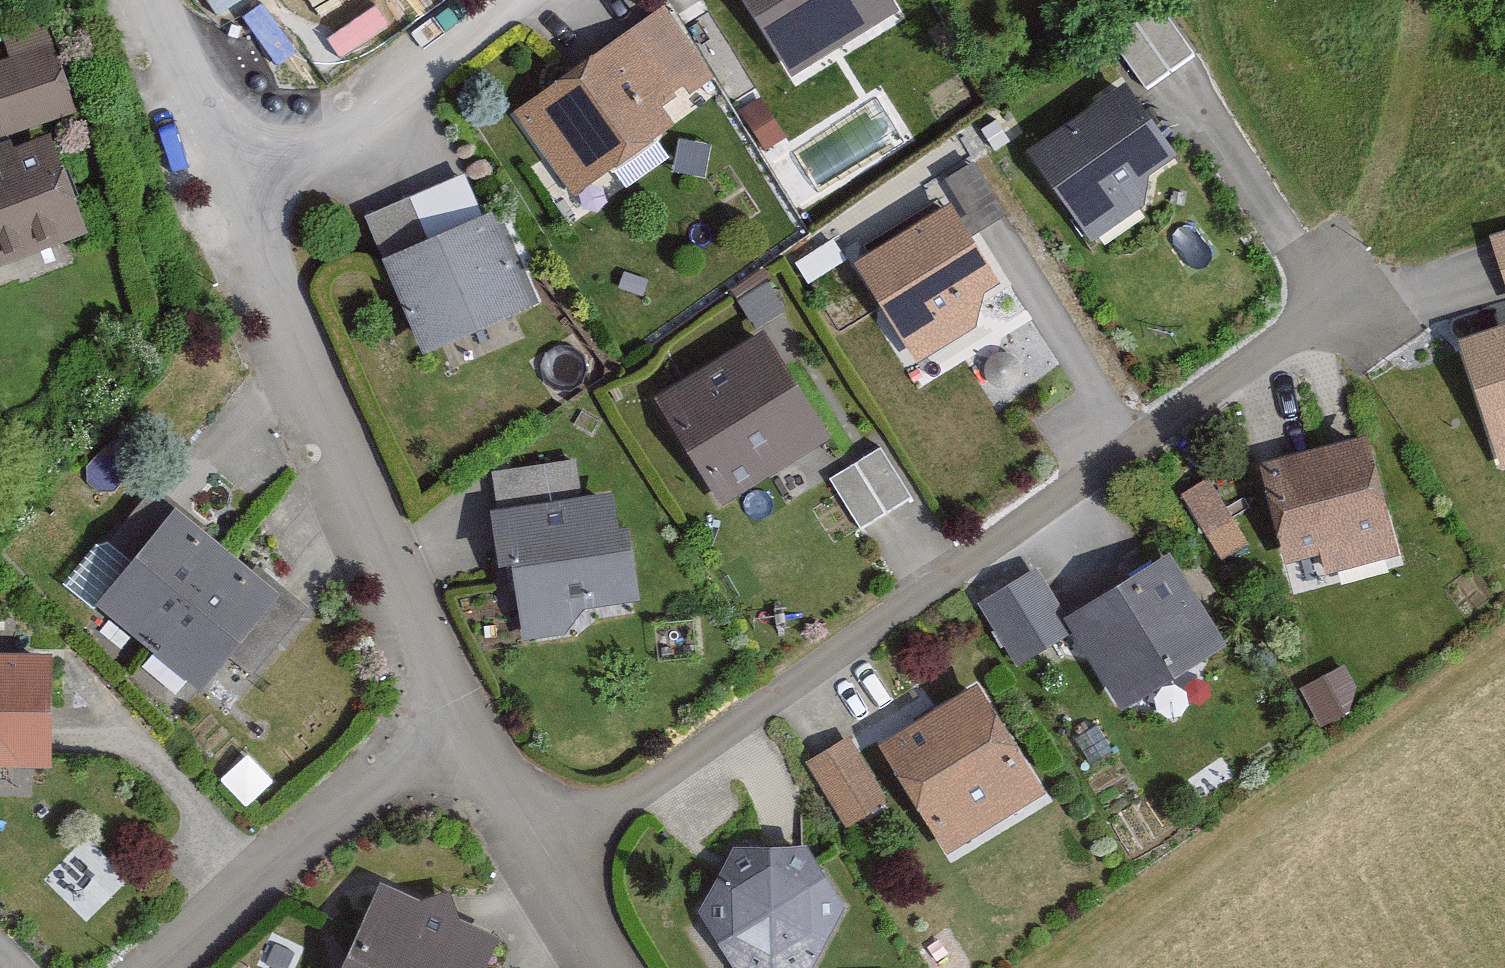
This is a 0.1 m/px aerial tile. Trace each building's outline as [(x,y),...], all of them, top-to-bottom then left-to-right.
[(784,78),(889,17),(879,0),(739,0),(784,78)] [(1160,14),(1109,47),(1143,98),(1193,65),(1160,14)] [(0,67),(0,146),(73,123),(43,28),(0,41),(0,52),(4,66),(0,67)] [(651,115),(677,99),(638,36),(510,115),(564,203),(666,141),(651,115)] [(1085,249),(1145,212),(1145,181),(1168,166),(1125,97),(1027,157),(1085,249)] [(49,147),(0,166),(0,274),(86,241),(49,147)] [(971,171),(945,187),(979,240),(1004,224),(971,171)] [(424,243),(407,204),(362,223),(379,262),(424,243)] [(912,371),(972,336),(981,307),(998,297),(950,215),(854,272),(912,371)] [(535,318),(496,220),(382,266),(421,364),(535,318)] [(1488,251),(1504,302),(1504,245),(1488,251)] [(1458,357),(1499,478),(1504,476),(1504,341),(1458,357)] [(825,449),(762,343),(656,407),(719,512),(825,449)] [(1395,564),(1366,443),(1258,469),(1283,571),(1315,563),(1320,582),(1395,564)] [(909,506),(877,456),(827,487),(860,538),(909,506)] [(520,645),(566,641),(586,615),(637,610),(631,540),(619,541),(616,502),(582,505),(579,467),(492,475),(496,519),(491,519),(496,577),(514,575),(520,645)] [(1224,520),(1204,487),(1180,502),(1201,535),(1224,520)] [(301,615),(172,512),(94,609),(199,694),(224,663),(247,682),(301,615)] [(1227,650),(1172,563),(1071,626),(1127,713),(1227,650)] [(1066,641),(1028,579),(975,611),(1013,673),(1066,641)] [(0,658),(0,768),(47,769),(49,659),(0,658)] [(1040,794),(975,692),(879,752),(944,854),(1040,794)] [(884,807),(844,745),(801,772),(841,834),(884,807)] [(844,913),(805,850),(730,853),(696,919),(728,967),(814,967),(844,913)] [(501,939),(376,886),(341,967),(489,967),(501,939)]
